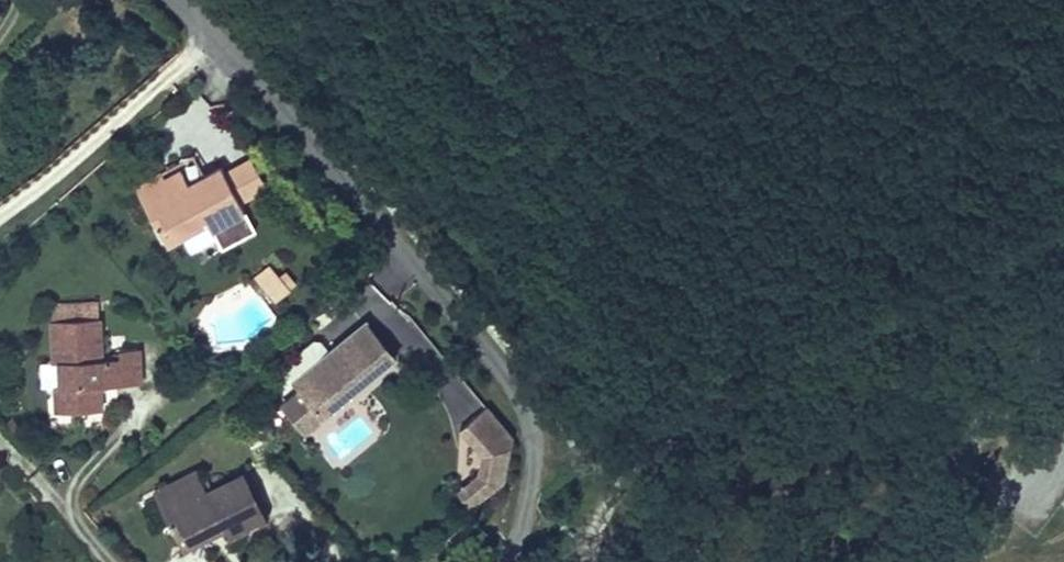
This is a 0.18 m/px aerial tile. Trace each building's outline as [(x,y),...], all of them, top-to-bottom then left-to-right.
[(266,187),(249,157),(224,171),(234,189),(240,201),(266,187)] [(224,171),(221,165),(189,184),(181,168),(164,177),(138,192),(164,238),(205,216),(209,222),(212,228),(245,210),(234,189),(224,171)] [(138,192),(164,177),(161,171),(135,186),(138,192)] [(209,222),(205,216),(164,238),(167,245),(209,222)] [(282,280),(279,275),(269,264),(256,274),(269,290),(282,280)] [(295,282),(285,270),(279,275),(289,288),(295,282)] [(289,288),(282,280),(269,290),(276,298),(289,288)] [(99,317),(98,301),(51,303),(52,320),(99,317)] [(140,381),(139,347),(120,348),(121,356),(102,357),(100,317),(99,317),(52,320),(54,361),(60,361),(61,384),(56,384),(57,410),(101,407),(100,384),(140,381)] [(360,384),(396,354),(366,318),(329,349),(320,339),(314,338),(281,366),(300,389),(322,415),(354,389),(349,384),(355,378),(360,384)] [(354,389),(360,384),(355,378),(349,384),(354,389)] [(322,415),(300,389),(283,402),(305,430),(322,415)] [(503,479),(512,436),(487,406),(460,428),(481,454),(478,472),(470,479),(482,495),(503,479)] [(200,474),(197,469),(154,490),(168,519),(175,516),(164,492),(200,474)] [(266,515),(244,470),(207,489),(200,474),(164,492),(175,516),(168,519),(180,543),(223,522),(225,527),(229,535),(266,515)] [(482,495),(470,479),(457,489),(469,504),(482,495)] [(225,527),(223,522),(180,543),(183,549),(225,527)]
